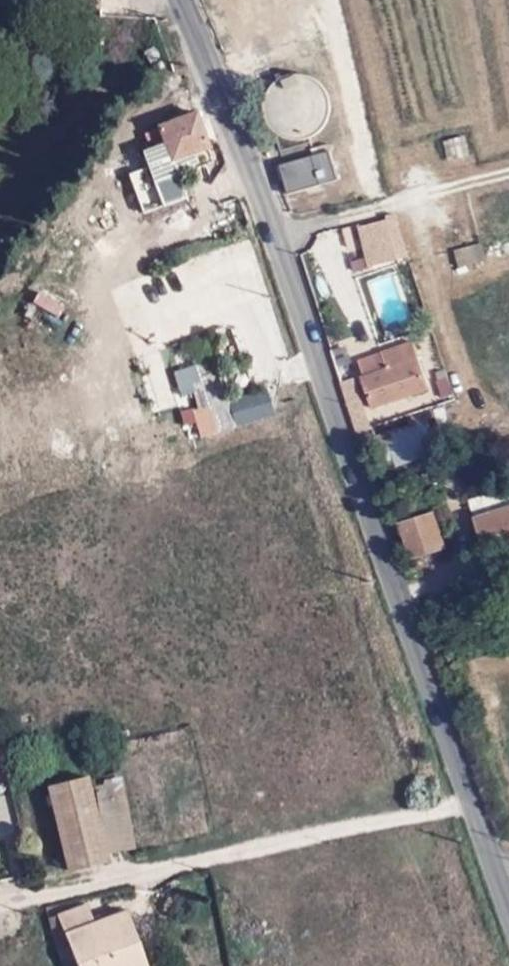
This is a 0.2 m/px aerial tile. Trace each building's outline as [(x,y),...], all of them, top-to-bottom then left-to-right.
[(214,7),(225,33),(245,24),(235,0),(229,0),(214,7)] [(275,18),(239,34),(250,59),(285,44),(281,35),(287,32),(283,22),(278,24),(275,18)] [(265,115),(269,126),(277,134),(288,140),(300,142),(311,139),(321,134),(328,126),(333,116),(334,105),(331,94),(325,85),(317,77),(307,73),(296,73),(285,75),(275,82),(268,91),(264,103),(265,115)] [(186,170),(215,151),(196,110),(155,124),(161,143),(141,151),(152,182),(186,170)] [(448,160),(472,153),(467,133),(442,139),(448,160)] [(341,182),(333,149),(282,162),(291,195),(341,182)] [(494,199),(460,210),(468,235),(502,223),(494,199)] [(393,217),(356,227),(368,270),(405,259),(393,217)] [(457,249),(462,267),(508,254),(508,240),(484,246),(482,242),(457,249)] [(411,340),(353,361),(371,410),(429,390),(411,340)] [(216,357),(178,369),(200,440),(277,416),(268,389),(230,401),(216,357)] [(438,451),(426,419),(386,433),(398,465),(438,451)] [(474,514),(490,566),(508,560),(508,503),(474,514)] [(436,512),(397,525),(410,564),(449,551),(436,512)] [(117,768),(43,787),(66,873),(138,849),(117,768)] [(0,795),(0,832),(19,826),(9,792),(0,795)] [(54,915),(74,965),(147,965),(125,911),(93,920),(86,903),(54,915)] [(152,934),(142,937),(152,965),(163,965),(152,934)]
